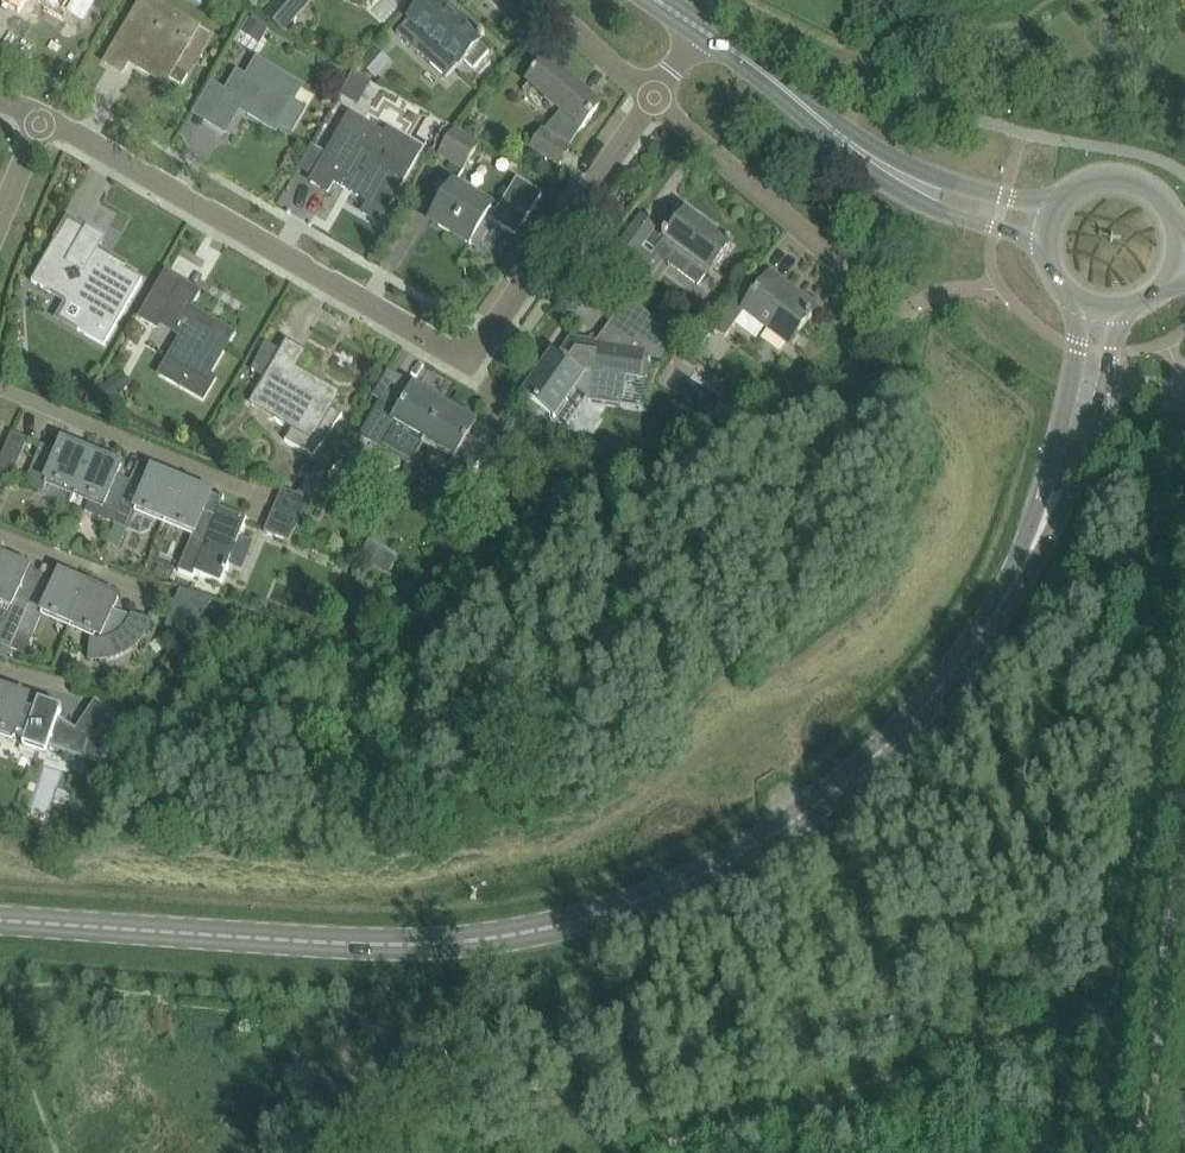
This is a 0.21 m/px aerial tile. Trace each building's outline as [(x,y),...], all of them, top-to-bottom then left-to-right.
[(3,2),(4,3),(4,2),(19,10),(18,11),(19,12),(26,0),(4,0),(3,2)] [(70,10),(75,0),(53,0),(70,10)] [(175,67),(198,27),(152,0),(143,0),(134,15),(143,20),(135,34),(126,29),(106,62),(107,63),(108,62),(122,71),(123,72),(129,61),(143,38),(151,43),(137,66),(166,83),(169,77),(182,85),(188,74),(175,67)] [(242,1),(255,13),(265,2),(263,0),(243,0),(242,1)] [(284,33),(312,1),(312,0),(283,0),(267,18),(284,33)] [(397,34),(447,78),(463,60),(464,61),(479,44),(486,36),(483,34),(482,35),(467,20),(465,22),(440,0),(428,0),(397,34)] [(261,44),(269,30),(249,18),(241,32),(261,44)] [(375,48),(359,66),(376,80),(392,62),(375,48)] [(257,60),(256,62),(245,56),(237,69),(248,76),(237,93),(229,88),(221,102),(209,122),(211,123),(211,122),(225,130),(225,131),(226,132),(246,98),(254,103),(253,105),(253,106),(251,110),(250,109),(248,113),(277,130),(280,124),(291,131),(303,110),(305,108),(293,101),(302,86),(257,60)] [(529,82),(562,111),(543,132),(542,132),(532,148),(560,165),(570,149),(582,128),(583,128),(601,107),(546,61),(537,73),(535,71),(532,75),(534,76),(529,82)] [(340,96),(370,111),(382,86),(353,72),(340,96)] [(338,136),(346,141),(339,153),(331,148),(312,182),(313,182),(313,181),(328,190),(327,191),(328,191),(335,181),(370,202),(364,212),(379,221),(421,149),(389,130),(386,136),(350,115),(338,136)] [(438,155),(463,171),(480,143),(455,127),(438,155)] [(543,194),(523,181),(517,178),(496,212),(453,186),(444,202),(432,222),(439,226),(470,245),(486,218),(517,236),(543,194)] [(710,274),(717,264),(732,245),(687,212),(669,237),(665,234),(663,237),(655,231),(657,227),(642,216),(616,250),(632,261),(645,243),(657,251),(656,253),(698,285),(707,272),(710,274)] [(56,241),(32,282),(50,292),(51,293),(57,282),(73,292),(67,302),(87,313),(78,330),(79,331),(105,346),(143,280),(125,270),(123,269),(126,264),(110,255),(108,254),(99,249),(100,247),(105,238),(87,227),(74,249),(57,238),(56,241)] [(771,275),(753,298),(744,309),(789,344),(808,320),(809,321),(813,316),(811,315),(816,309),(801,298),(799,296),(796,300),(769,279),(772,275),(771,275)] [(183,284),(184,283),(182,283),(171,302),(157,293),(157,292),(156,291),(140,320),(159,330),(161,327),(165,320),(183,331),(179,337),(168,356),(157,375),(202,401),(216,378),(215,377),(214,378),(209,375),(222,354),(234,333),(216,323),(214,326),(207,322),(209,319),(190,308),(199,292),(198,291),(197,293),(183,284)] [(662,354),(675,335),(625,301),(596,344),(572,340),(558,359),(553,355),(524,396),(543,410),(555,418),(575,389),(587,398),(585,402),(622,408),(626,378),(640,380),(644,351),(662,354)] [(731,304),(713,328),(723,336),(742,312),(731,304)] [(299,493),(314,501),(350,438),(349,437),(365,409),(319,382),(332,359),(312,348),(314,345),(286,329),(272,355),(269,353),(261,367),(306,393),(308,389),(326,399),(293,455),(314,468),(299,493)] [(111,401),(127,388),(117,375),(100,387),(95,403),(108,407),(111,401)] [(406,389),(408,387),(395,379),(382,400),(361,435),(374,443),(385,449),(410,465),(415,457),(425,439),(445,406),(416,389),(417,387),(415,385),(411,392),(406,389)] [(447,485),(460,493),(493,437),(479,429),(478,429),(475,427),(478,423),(475,421),(474,423),(445,406),(425,439),(455,457),(451,463),(457,466),(447,485)] [(0,461),(0,475),(12,480),(28,439),(12,432),(0,461)] [(48,479),(57,483),(76,491),(91,452),(63,441),(62,442),(63,442),(59,451),(58,452),(42,446),(43,445),(42,444),(25,485),(26,485),(43,492),(48,479)] [(340,462),(352,470),(366,449),(353,441),(340,462)] [(122,466),(122,465),(91,452),(76,491),(77,492),(76,495),(89,500),(87,508),(86,511),(114,523),(131,482),(117,476),(118,475),(117,475),(121,466),(122,466)] [(183,481),(153,469),(138,463),(134,473),(131,482),(114,523),(114,524),(107,543),(120,548),(127,530),(136,509),(157,517),(167,521),(183,481)] [(216,508),(207,504),(208,503),(207,503),(211,494),(212,493),(183,481),(167,521),(194,533),(177,571),(193,578),(195,573),(220,584),(225,572),(226,573),(229,567),(227,566),(239,537),(241,538),(242,536),(240,536),(247,519),(217,506),(216,508)] [(265,532),(289,542),(313,502),(299,494),(283,490),(265,532)] [(359,557),(389,575),(400,556),(384,546),(390,535),(377,527),(359,557)] [(4,623),(2,627),(9,630),(2,645),(3,646),(8,648),(11,649),(16,638),(22,624),(43,574),(30,569),(30,568),(0,555),(0,621),(4,623)] [(71,625),(90,585),(60,572),(60,574),(61,574),(57,583),(56,582),(55,584),(47,580),(48,577),(43,574),(22,624),(37,630),(44,613),(71,625)] [(71,625),(89,633),(90,631),(99,635),(97,640),(92,639),(92,638),(90,638),(88,659),(89,659),(93,659),(97,660),(97,662),(104,662),(104,660),(109,659),(118,657),(126,653),(134,648),(140,642),(145,634),(148,627),(149,627),(150,626),(114,610),(115,608),(114,608),(118,599),(119,599),(119,598),(90,585),(71,625)] [(180,588),(170,616),(194,625),(213,601),(180,588)] [(26,656),(30,645),(16,638),(11,649),(20,653),(26,656)] [(16,739),(17,734),(26,737),(23,745),(25,746),(27,740),(47,747),(45,753),(47,753),(49,747),(84,759),(92,762),(98,744),(91,739),(77,729),(61,719),(59,718),(62,708),(39,700),(35,711),(26,708),(28,703),(30,697),(0,687),(0,733),(16,739)] [(118,715),(103,739),(119,750),(128,737),(133,724),(118,715)]
